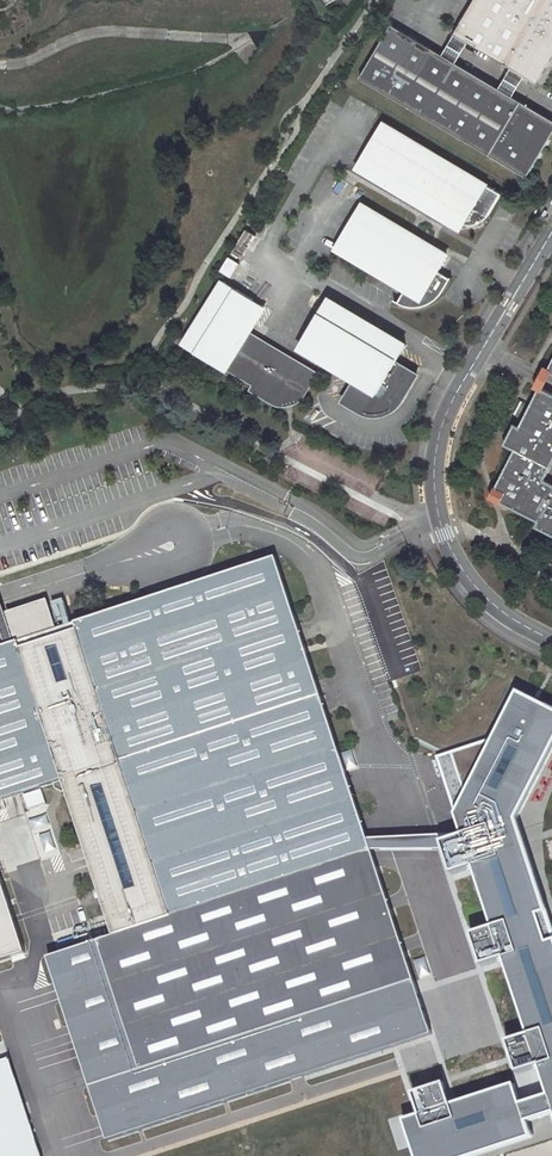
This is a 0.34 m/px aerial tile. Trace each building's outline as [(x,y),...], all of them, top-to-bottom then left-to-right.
[(513,71),(526,79),(539,86),(551,64),(551,0),(475,0),(453,35),(456,37),(470,45),(513,71)] [(525,179),(551,135),(551,121),(514,98),(501,90),(458,64),(444,55),(393,24),(360,78),(525,179)] [(456,37),(444,55),(458,64),(470,45),(456,37)] [(514,98),(526,79),(513,71),(501,90),(514,98)] [(419,195),(434,204),(430,210),(452,224),(455,220),(458,223),(462,224),(467,225),(474,225),(477,224),(482,221),(486,218),(501,192),(456,165),(453,171),(438,162),(441,156),(380,120),(354,165),(415,202),(419,195)] [(407,240),(402,237),(405,231),(358,203),(332,246),(401,289),(394,301),(397,303),(405,304),(413,304),(421,303),(426,301),(433,298),(439,293),(442,289),(447,282),(448,279),(434,271),(444,255),(407,240)] [(225,370),(255,387),(253,393),(272,404),(273,402),(274,402),(278,404),(282,405),(286,405),(290,404),(294,402),(296,400),(299,397),(301,394),(303,395),(315,374),(245,335),(260,308),(219,284),(181,350),(222,373),(225,370)] [(298,347),(356,381),(344,402),(352,407),(354,403),(361,407),(360,411),(363,412),(370,414),(373,414),(380,413),(387,411),(394,408),(400,403),(405,398),(417,374),(396,362),(405,345),(327,299),(298,347)] [(539,383),(543,385),(548,388),(551,380),(551,379),(551,369),(551,368),(548,366),(543,376),(539,383)] [(551,473),(551,390),(548,388),(543,385),(516,429),(510,425),(501,443),(507,446),(517,448),(518,448),(496,487),(508,493),(502,504),(538,522),(534,527),(551,536),(551,480),(549,478),(551,473)] [(508,493),(496,487),(493,493),(490,498),(495,500),(502,504),(508,493)] [(14,643),(3,646),(0,647),(0,801),(62,781),(112,935),(47,959),(107,1142),(435,1035),(414,981),(372,850),(368,839),(277,559),(14,643)] [(3,646),(14,643),(0,599),(0,637),(3,646)] [(474,868),(493,928),(473,935),(482,966),(504,961),(529,1036),(509,1044),(519,1074),(541,1068),(551,1098),(524,1105),(516,1085),(455,1108),(446,1087),(416,1097),(421,1116),(406,1122),(418,1155),(480,1155),(534,1138),(529,1122),(551,1116),(551,944),(542,913),(549,911),(520,819),(551,755),(551,710),(520,694),(495,740),(436,757),(459,815),(465,833),(443,836),(446,849),(452,875),(474,868)] [(443,836),(368,839),(372,850),(446,849),(443,836)] [(24,952),(0,880),(0,960),(24,952)]
